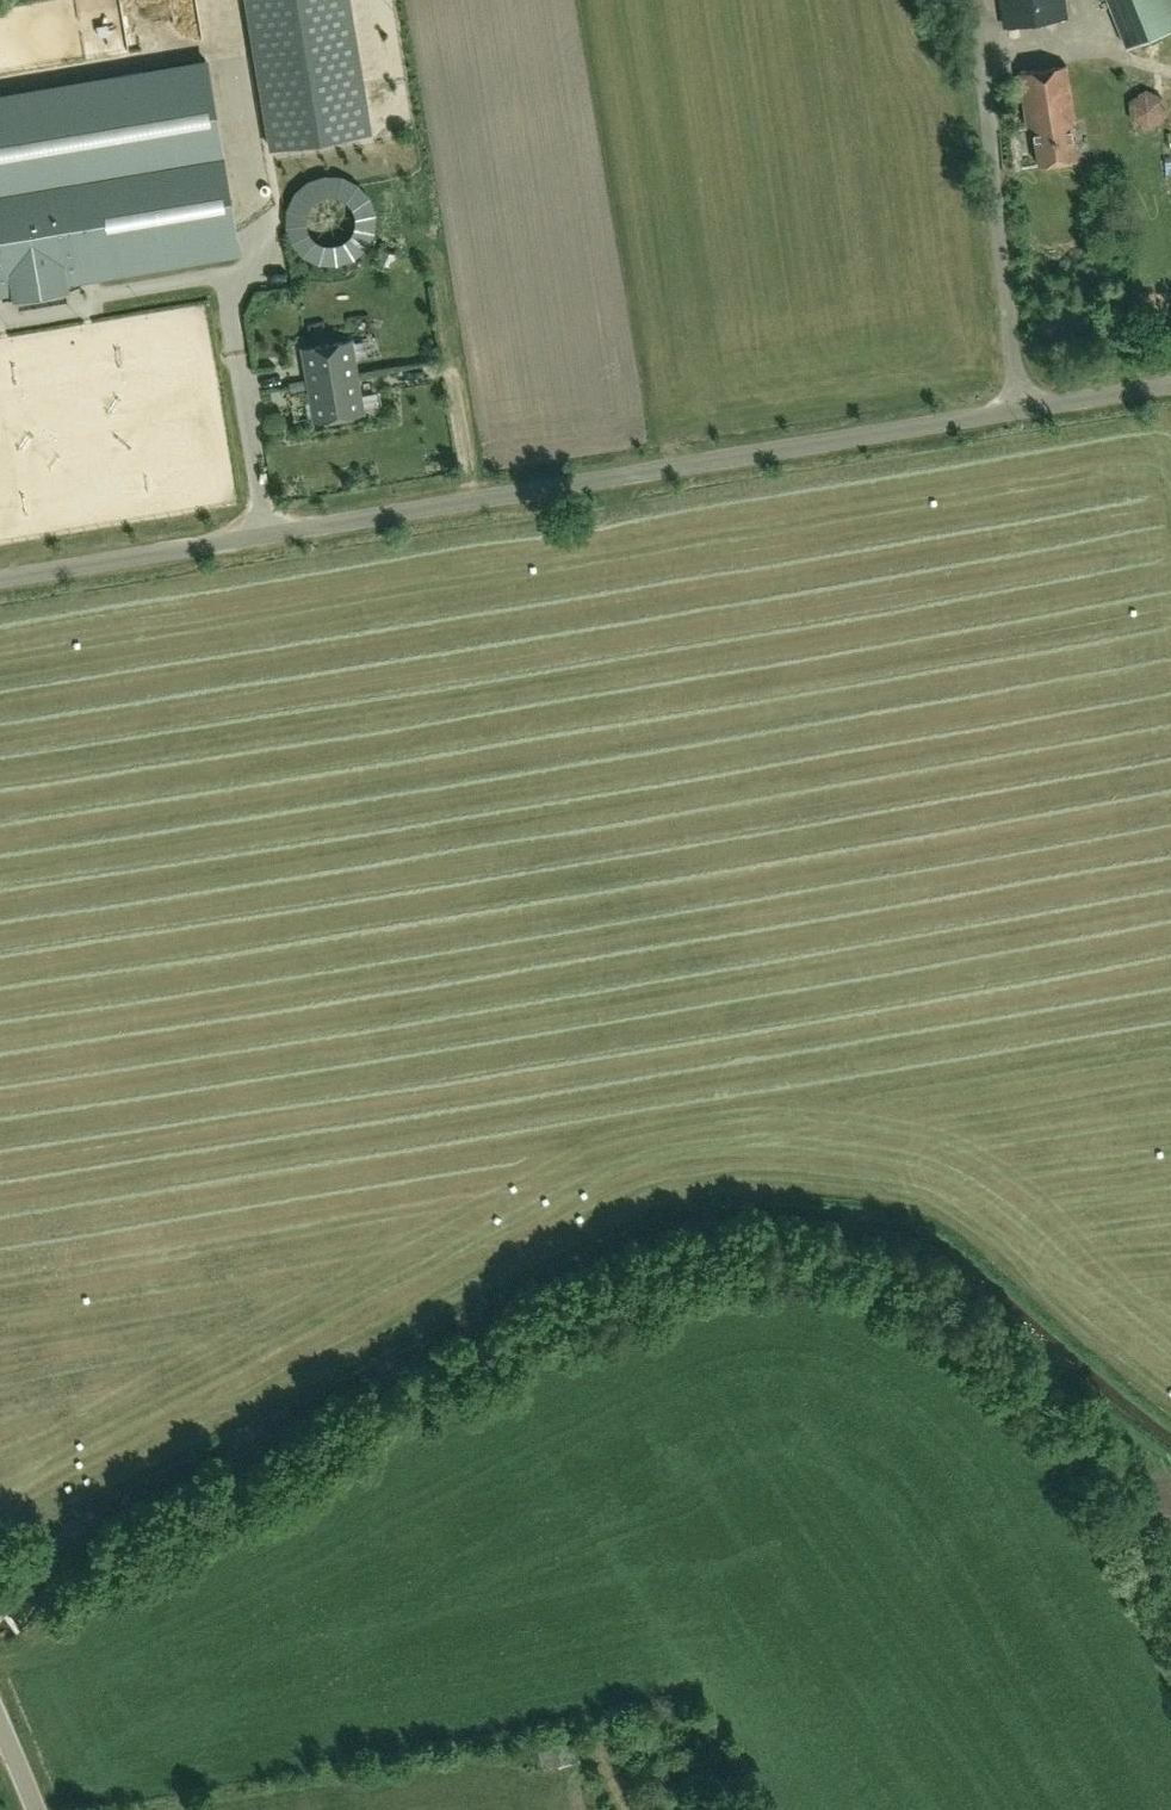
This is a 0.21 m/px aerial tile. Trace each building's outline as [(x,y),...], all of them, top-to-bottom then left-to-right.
[(272,148),(370,132),(349,0),(248,0),(272,148)] [(1066,16),(1064,0),(1001,0),(1005,26),(1038,21),(1066,16)] [(1170,29),(1170,0),(1107,0),(1126,47),(1170,29)] [(0,96),(0,290),(13,288),(13,292),(68,283),(67,279),(238,250),(207,61),(0,96)] [(1077,159),(1071,121),(1076,120),(1067,65),(1019,72),(1028,127),(1033,127),(1039,164),(1077,159)] [(356,376),(351,340),(304,348),(310,384),(356,376)] [(362,412),(356,376),(310,384),(316,420),(362,412)]
